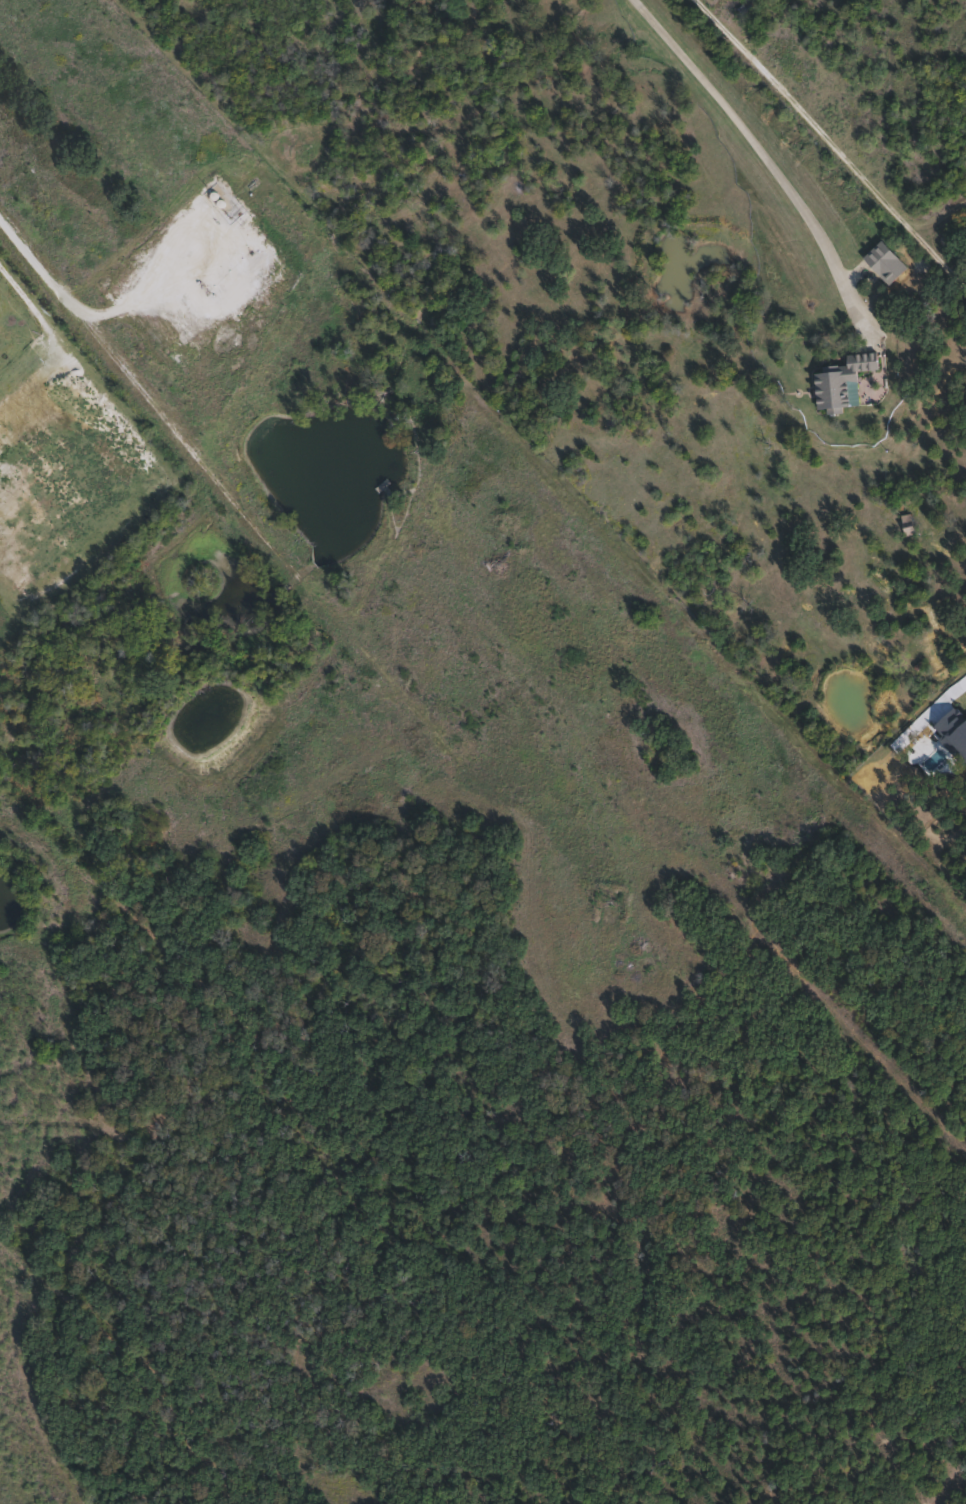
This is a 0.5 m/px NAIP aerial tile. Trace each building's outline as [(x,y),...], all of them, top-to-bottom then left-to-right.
[(863,259),(881,243),(907,270),(889,287),(863,259)] [(850,368),(849,357),(879,354),(881,371),(858,373),(861,404),(816,408),(813,372),(850,368)] [(914,535),(905,537),(899,518),(908,515),(914,535)]
